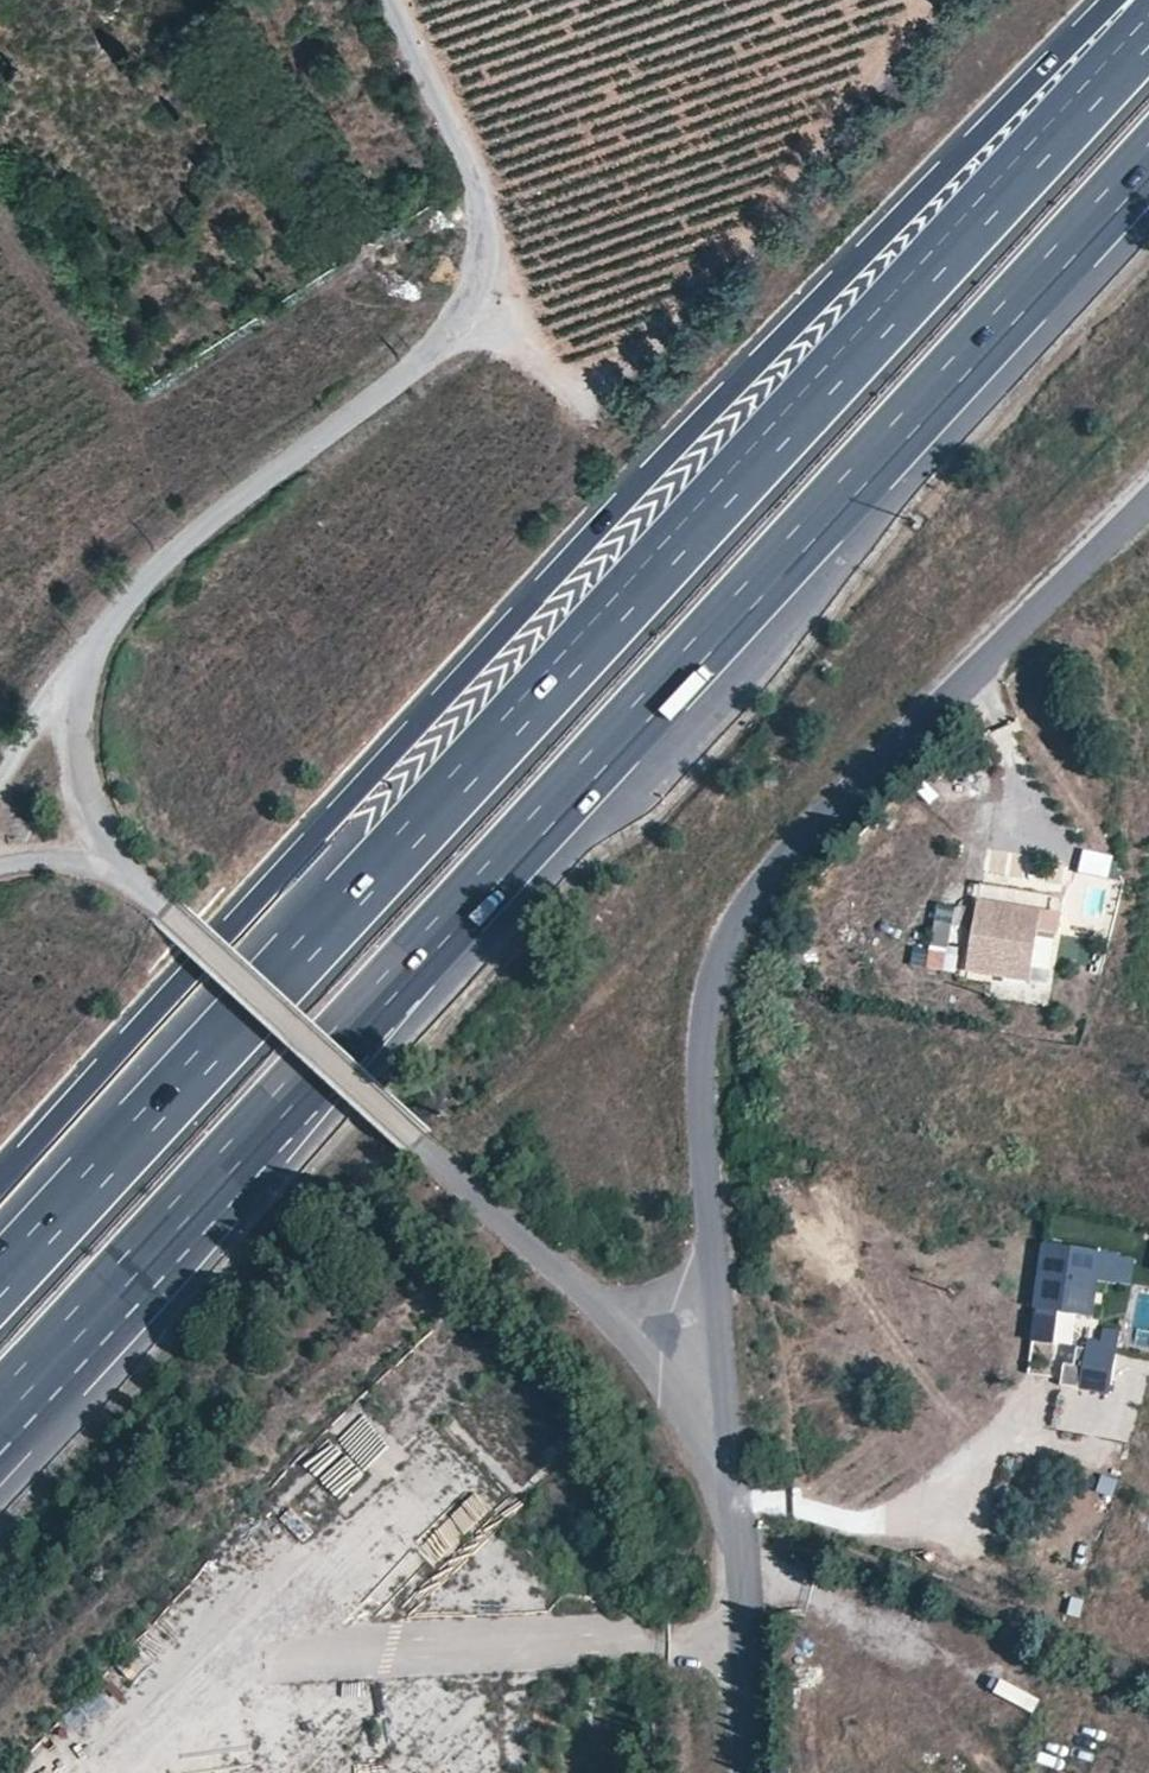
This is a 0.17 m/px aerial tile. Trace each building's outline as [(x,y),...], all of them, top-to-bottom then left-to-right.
[(979,900),(968,970),(1045,983),(1049,958),(1034,956),(1037,936),(1056,939),(1060,913),(1018,906),(979,900)] [(931,952),(928,969),(941,972),(945,955),(931,952)] [(1044,1247),(1035,1308),(1094,1317),(1100,1282),(1130,1286),(1134,1261),(1044,1247)] [(1036,1316),(1033,1340),(1055,1343),(1058,1318),(1036,1316)] [(1089,1339),(1080,1389),(1108,1393),(1120,1330),(1102,1326),(1100,1341),(1089,1339)] [(436,1564),(492,1511),(474,1492),(418,1544),(436,1564)] [(998,1681),(993,1695),(1034,1709),(1038,1695),(998,1681)]
